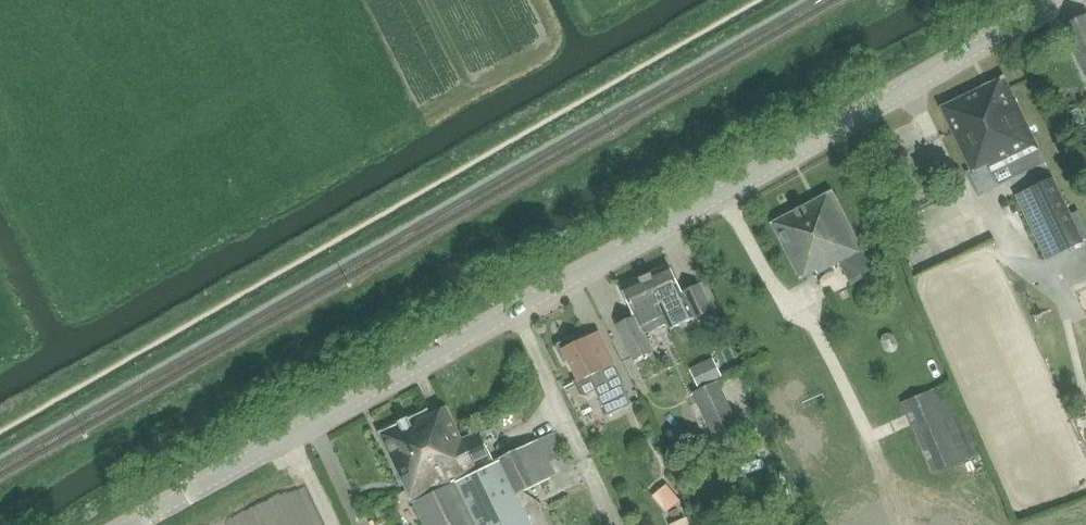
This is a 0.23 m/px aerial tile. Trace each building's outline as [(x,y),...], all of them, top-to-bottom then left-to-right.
[(1065,26),(1085,75),(1085,17),(1065,26)] [(972,172),(988,164),(991,169),(1038,147),(1005,77),(941,107),(972,172)] [(1016,193),(1046,256),(1082,239),(1052,176),(1016,193)] [(832,192),(772,223),(801,279),(815,271),(817,275),(839,263),(851,286),(875,274),(832,192)] [(670,265),(646,277),(664,316),(668,323),(671,331),(712,311),(699,284),(683,292),(670,265)] [(634,316),(616,325),(633,361),(653,352),(645,334),(668,323),(664,316),(646,277),(621,288),(634,316)] [(557,345),(556,348),(563,362),(567,360),(577,381),(589,375),(599,395),(609,416),(635,403),(624,382),(608,348),(596,354),(588,337),(586,338),(576,343),(574,340),(571,338),(557,345)] [(702,364),(690,370),(699,388),(710,382),(702,364)] [(719,381),(694,393),(716,440),(740,429),(719,381)] [(953,382),(903,402),(931,473),(982,452),(953,382)] [(494,461),(479,431),(461,440),(446,409),(430,416),(427,410),(409,418),(408,416),(397,421),(398,424),(380,432),(424,524),(533,524),(518,494),(556,475),(549,462),(563,455),(552,433),(494,461)] [(660,511),(677,500),(666,483),(649,494),(660,511)] [(687,514),(666,522),(667,524),(691,524),(687,514)]
